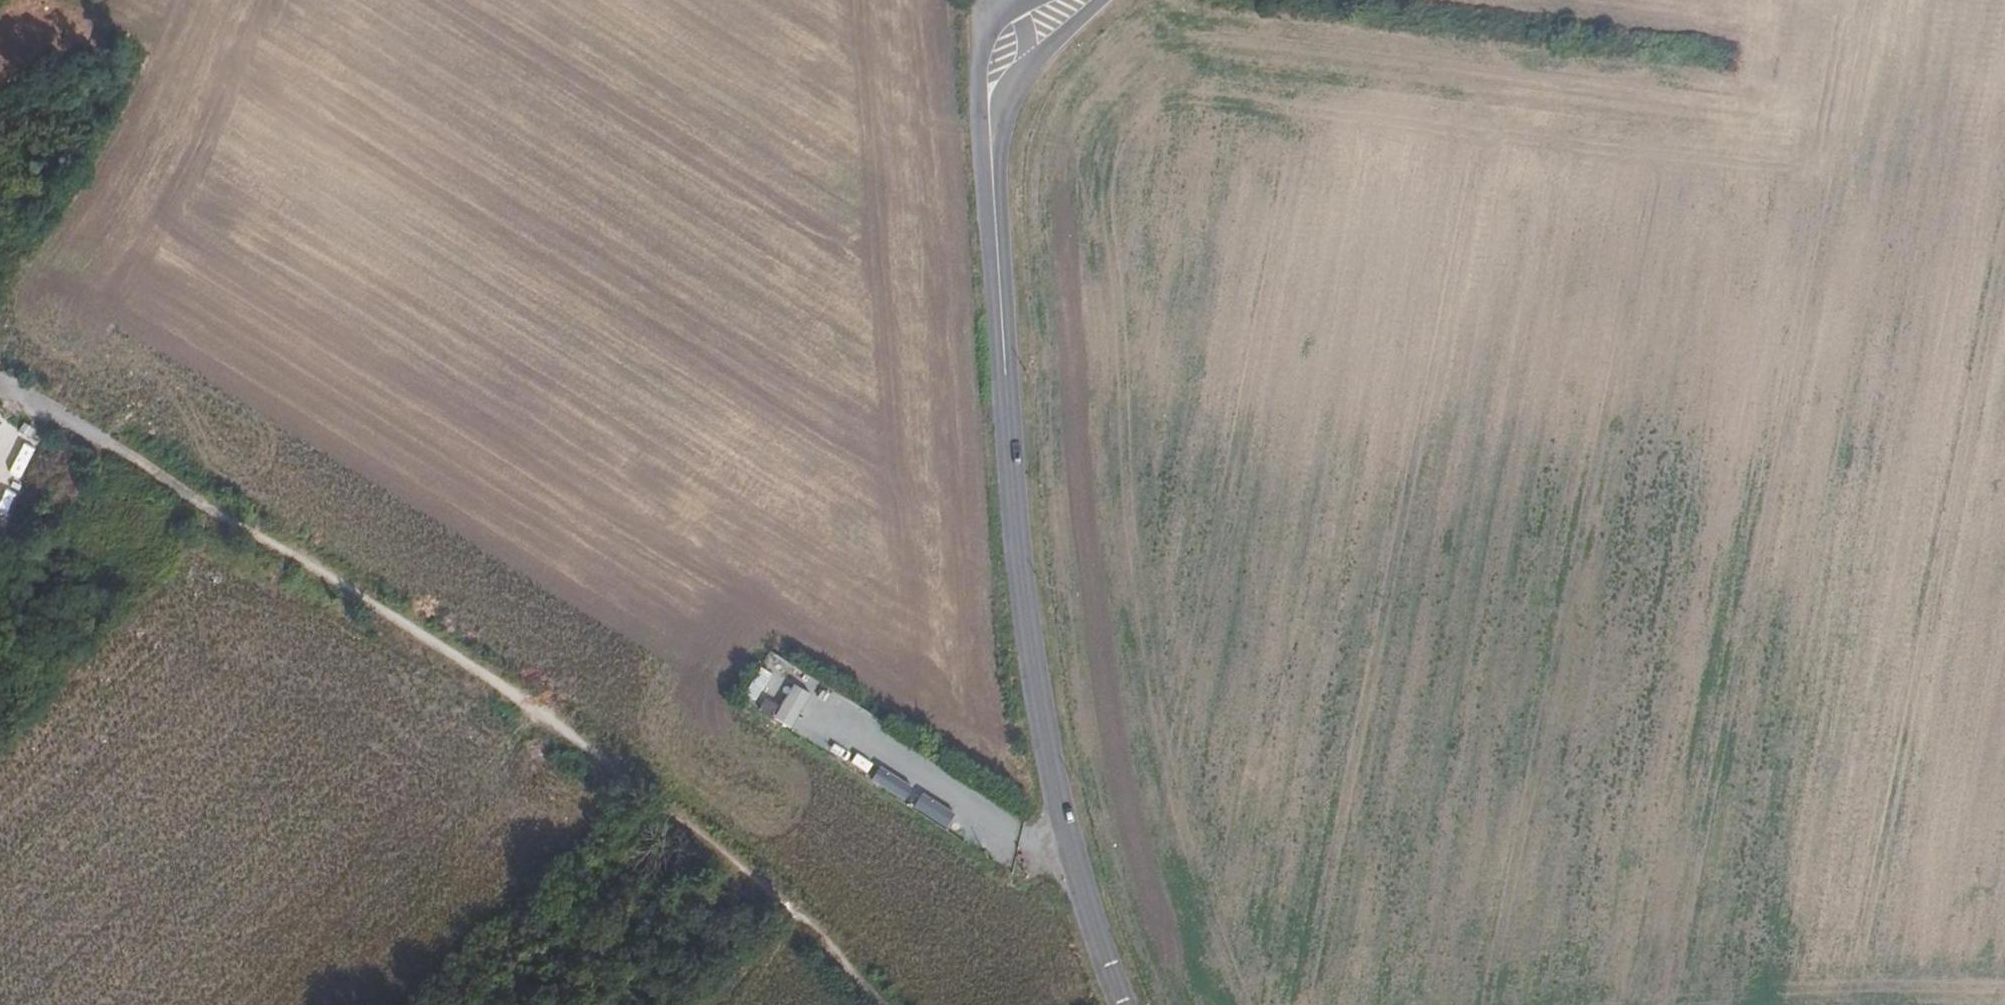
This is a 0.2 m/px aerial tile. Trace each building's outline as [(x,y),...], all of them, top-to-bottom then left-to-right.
[(907,773),(890,763),(884,773),(900,783),(907,773)] [(974,815),(933,789),(923,805),(964,831),(974,815)]
